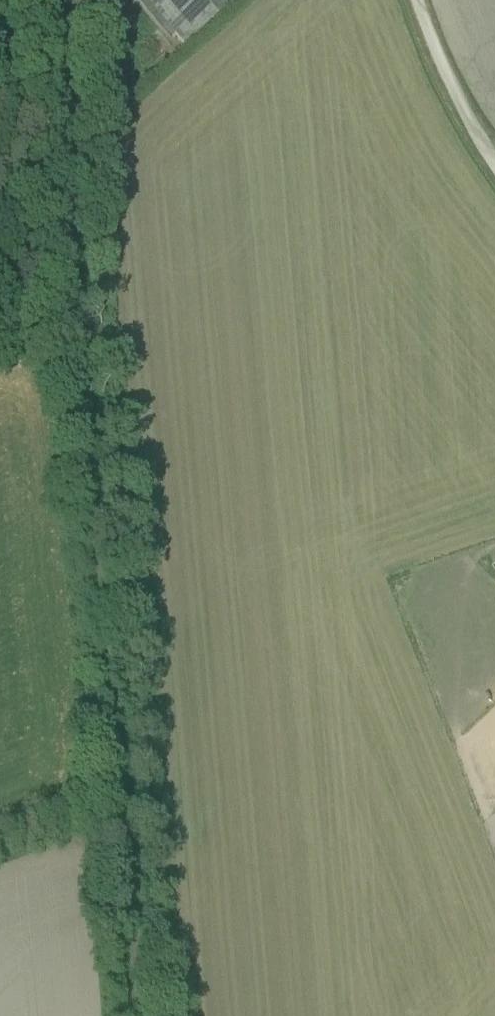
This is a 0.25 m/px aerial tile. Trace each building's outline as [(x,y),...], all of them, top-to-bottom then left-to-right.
[(184,46),(232,6),(228,0),(145,0),(184,46)] [(145,27),(133,32),(139,46),(151,41),(145,27)] [(161,29),(150,38),(162,53),(173,43),(169,38),(161,29)]
